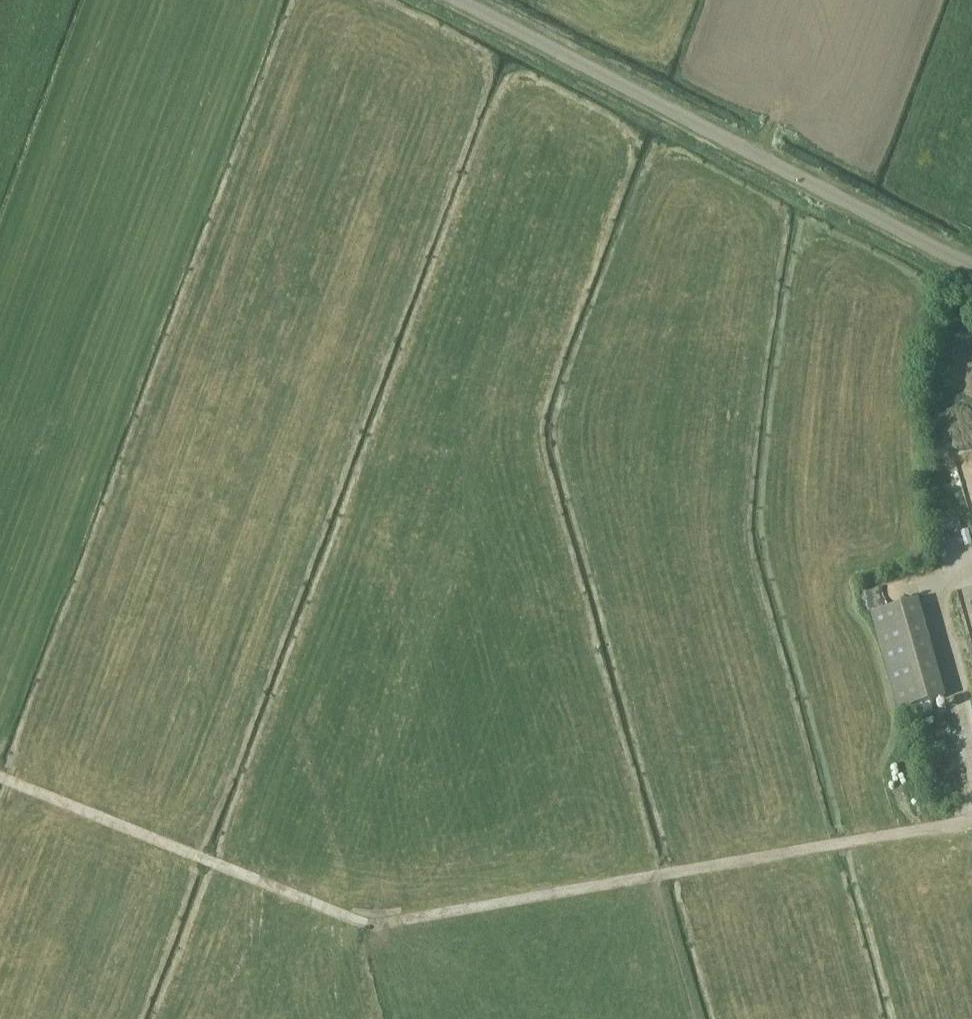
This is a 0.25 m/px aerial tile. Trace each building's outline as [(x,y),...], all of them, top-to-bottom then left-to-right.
[(943,532),(933,535),(937,551),(947,548),(943,532)] [(899,711),(946,698),(918,601),(872,614),(899,711)]
